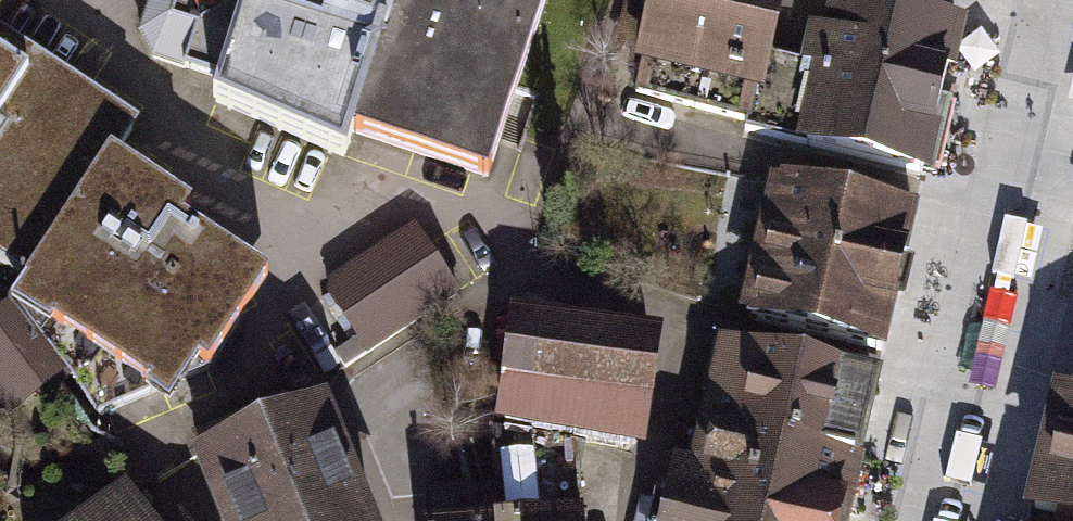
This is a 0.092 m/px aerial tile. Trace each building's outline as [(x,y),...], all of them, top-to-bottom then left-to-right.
[(12,0),(0,0),(0,18),(12,0)] [(365,143),(414,0),(238,0),(252,6),(221,109),(352,170),(365,143)] [(365,143),(495,188),(513,136),(559,0),(414,0),(365,143)] [(813,70),(773,61),(787,0),(648,0),(633,72),(748,97),(741,130),(797,142),(933,174),(965,24),(860,0),(828,0),(813,70)] [(28,285),(111,160),(132,127),(0,42),(0,267),(28,285)] [(186,210),(111,160),(28,285),(14,305),(68,381),(98,417),(205,368),(260,285),(174,228),(186,210)] [(923,216),(775,184),(743,332),(891,364),(923,216)] [(460,295),(414,226),(320,288),(365,357),(460,295)] [(0,315),(0,400),(14,419),(68,381),(14,305),(0,315)] [(646,462),(665,340),(512,316),(493,438),(646,462)] [(706,435),(862,474),(882,394),(726,355),(706,435)] [(322,406),(199,456),(225,520),(369,520),(322,406)] [(1061,412),(1036,520),(1072,520),(1072,414),(1061,412)] [(706,435),(695,481),(675,476),(663,520),(850,520),(862,474),(706,435)] [(123,492),(82,520),(144,520),(123,492)]
